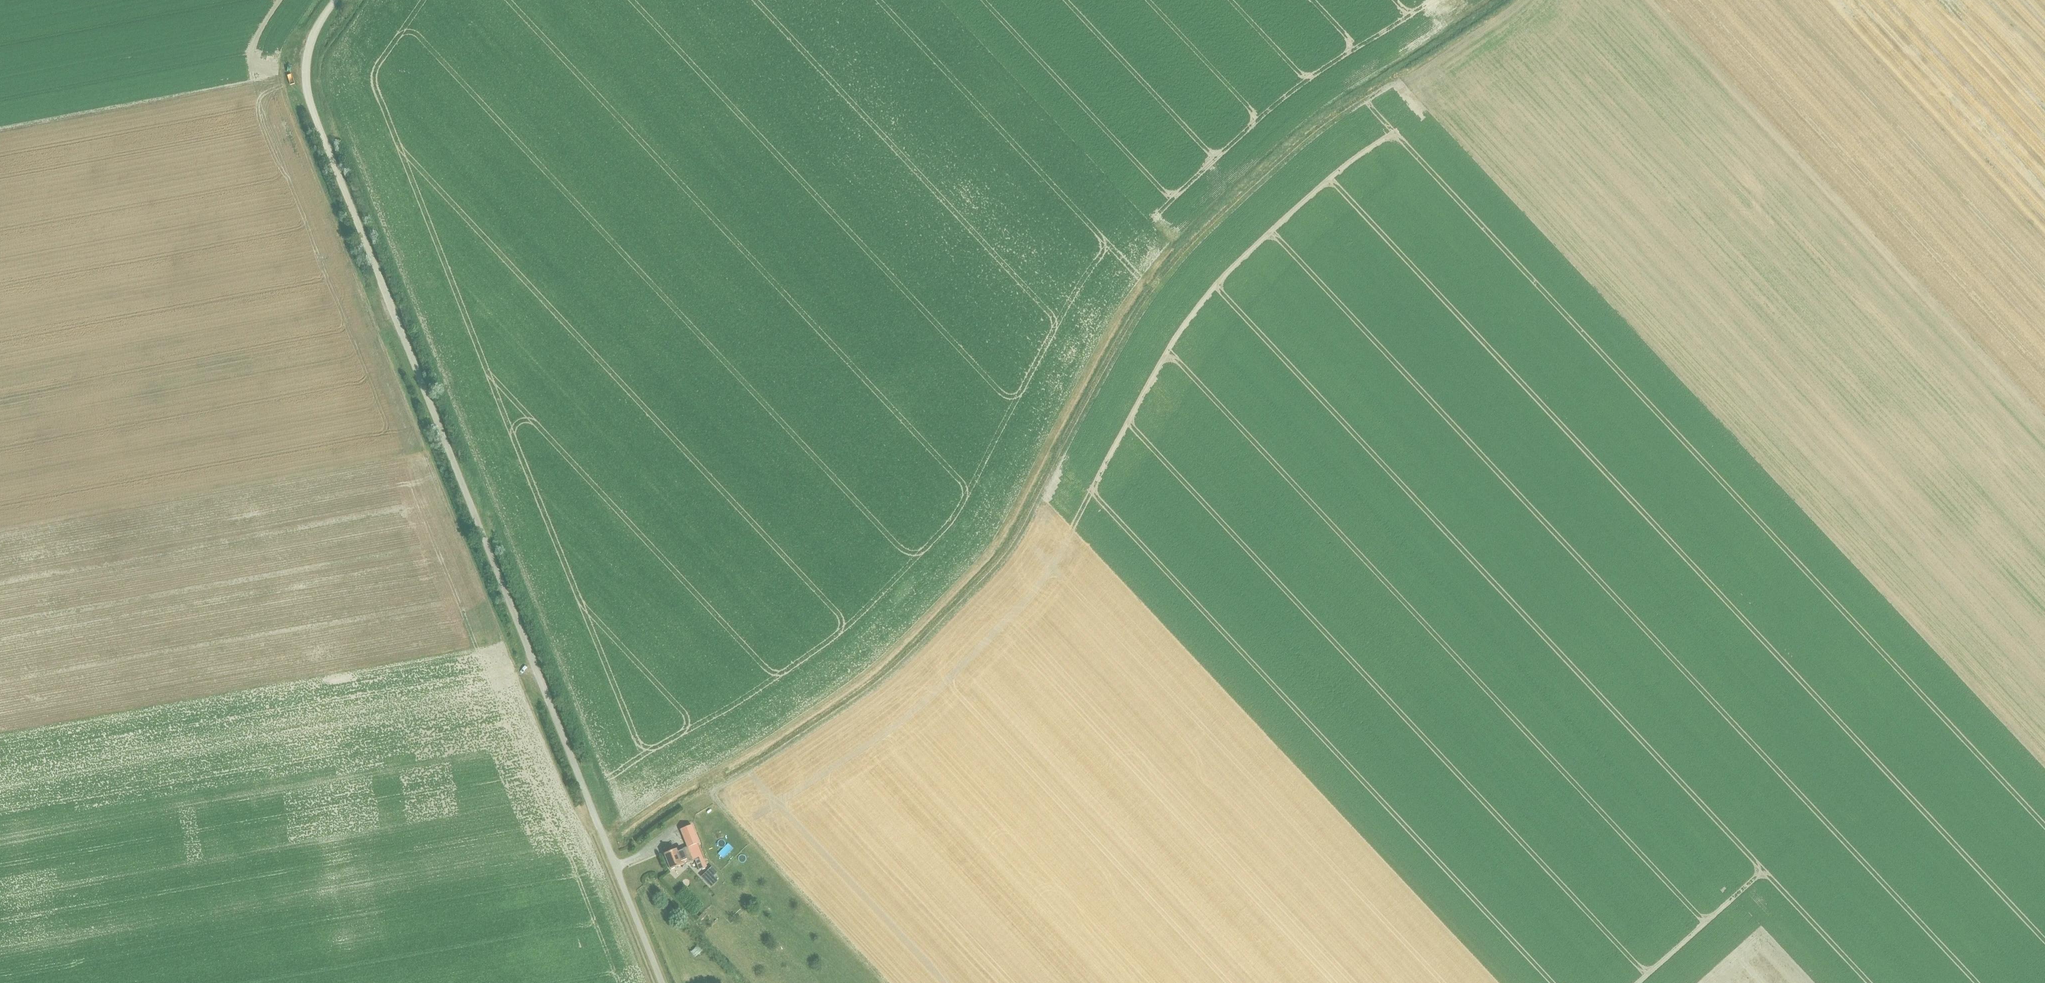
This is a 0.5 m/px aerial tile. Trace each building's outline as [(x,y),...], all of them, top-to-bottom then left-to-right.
[(703,869),(694,845),(699,843),(691,825),(680,830),(687,847),(682,850),(682,849),(676,852),(675,850),(663,855),(670,870),(695,860),(699,870),(703,869)] [(725,863),(736,852),(730,845),(718,857),(725,863)] [(721,879),(712,866),(701,874),(711,887),(721,879)] [(697,956),(702,950),(697,945),(692,952),(697,956)]
